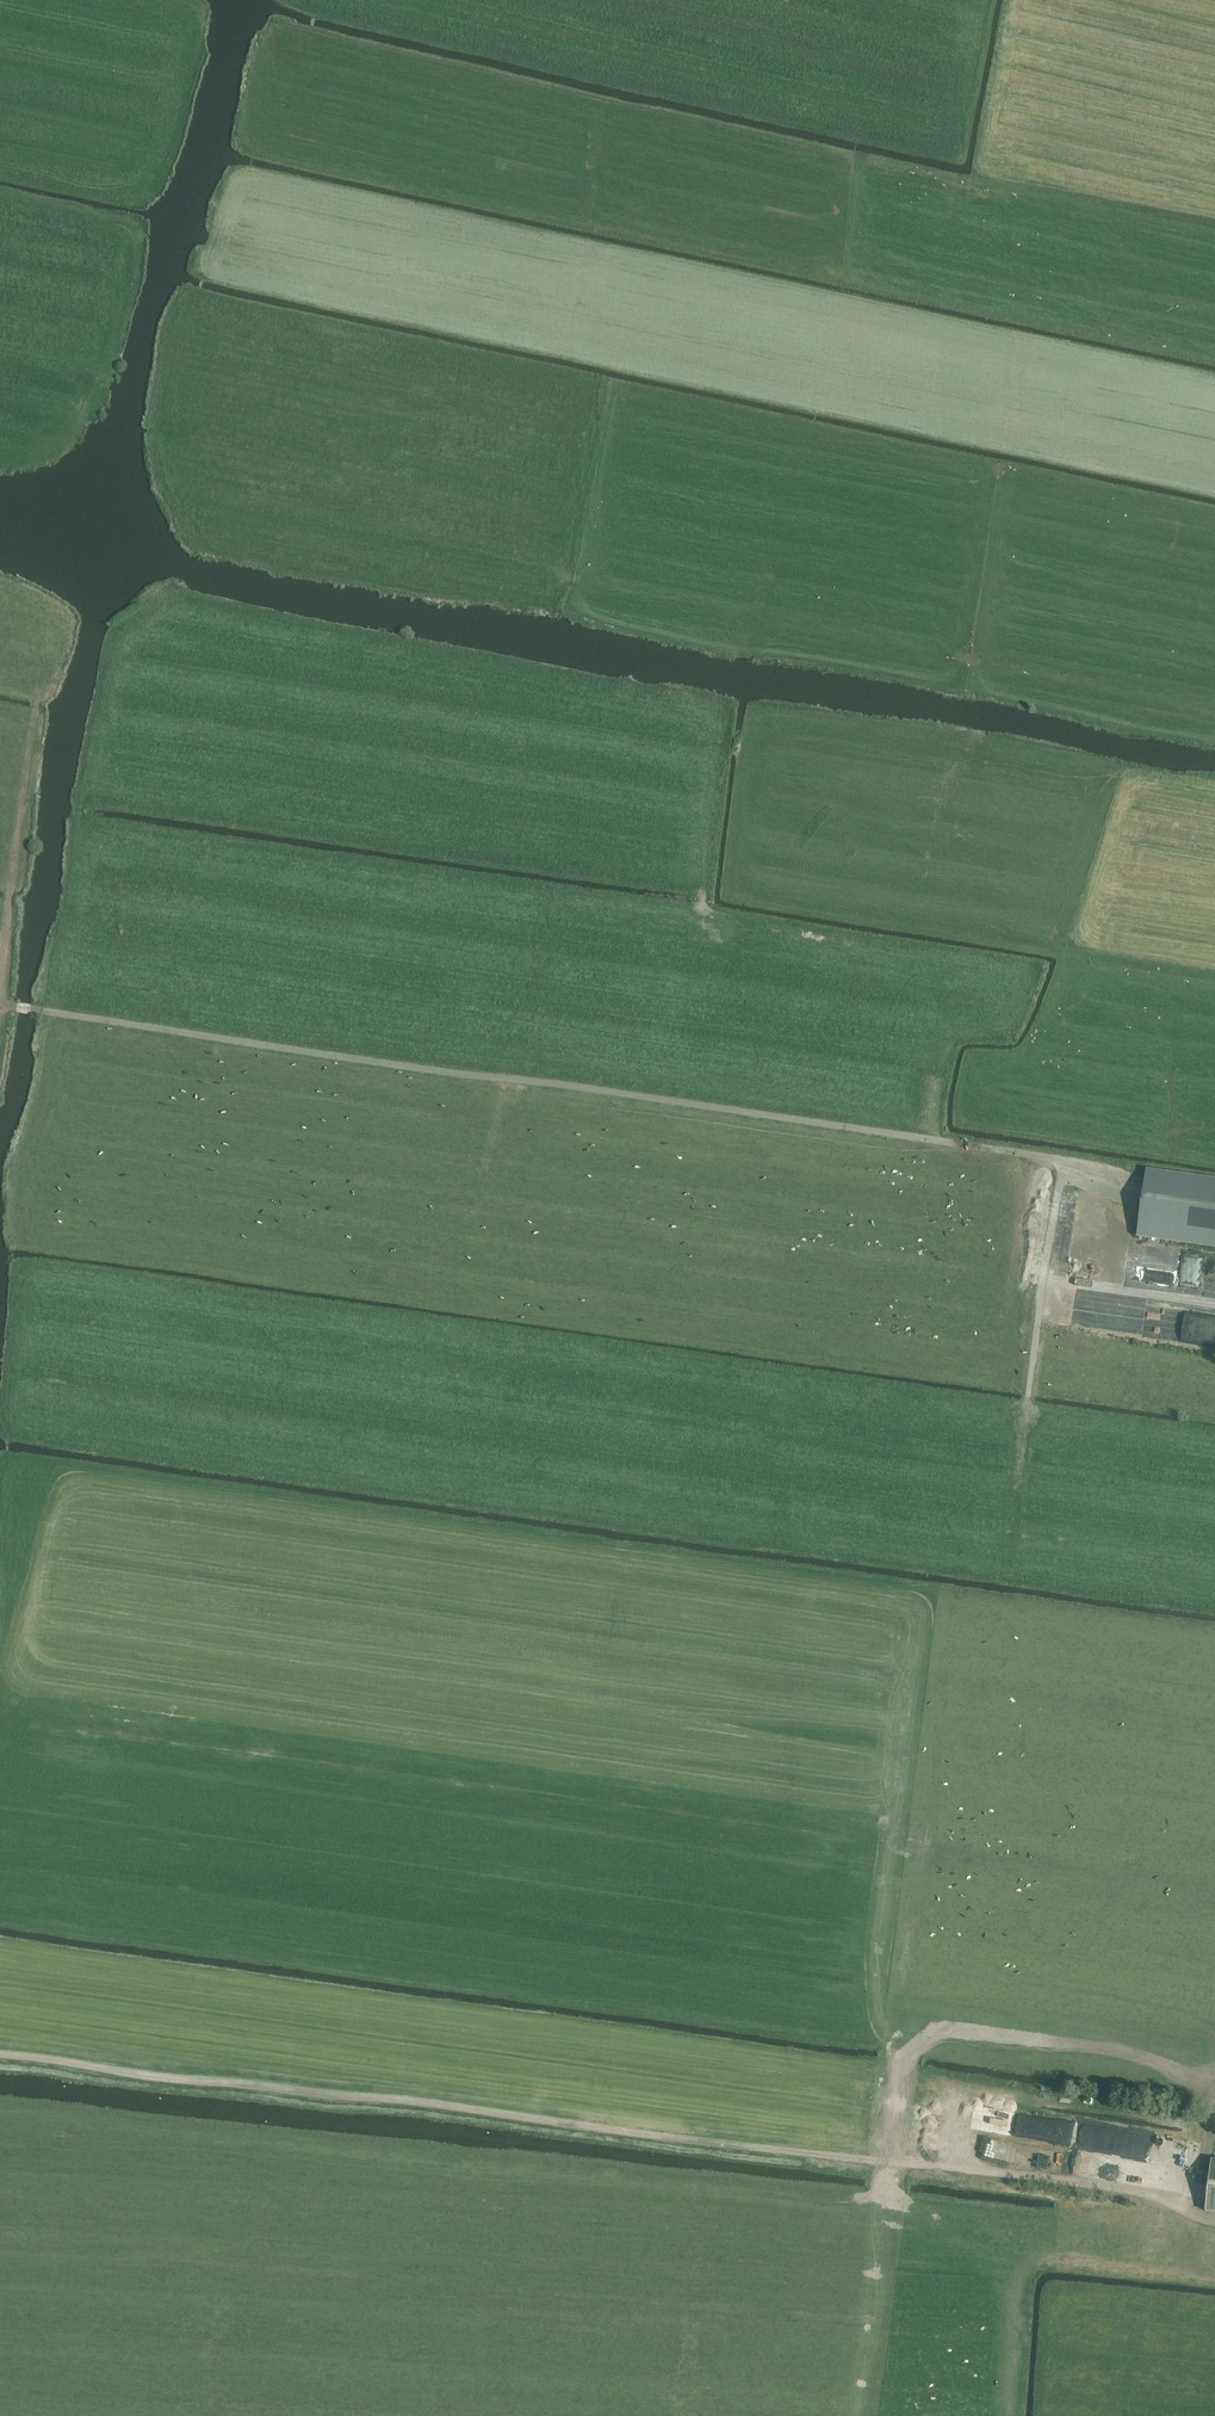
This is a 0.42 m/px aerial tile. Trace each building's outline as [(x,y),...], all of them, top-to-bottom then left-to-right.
[(1137,1235),(1214,1246),(1214,1182),(1146,1172),(1137,1235)]
